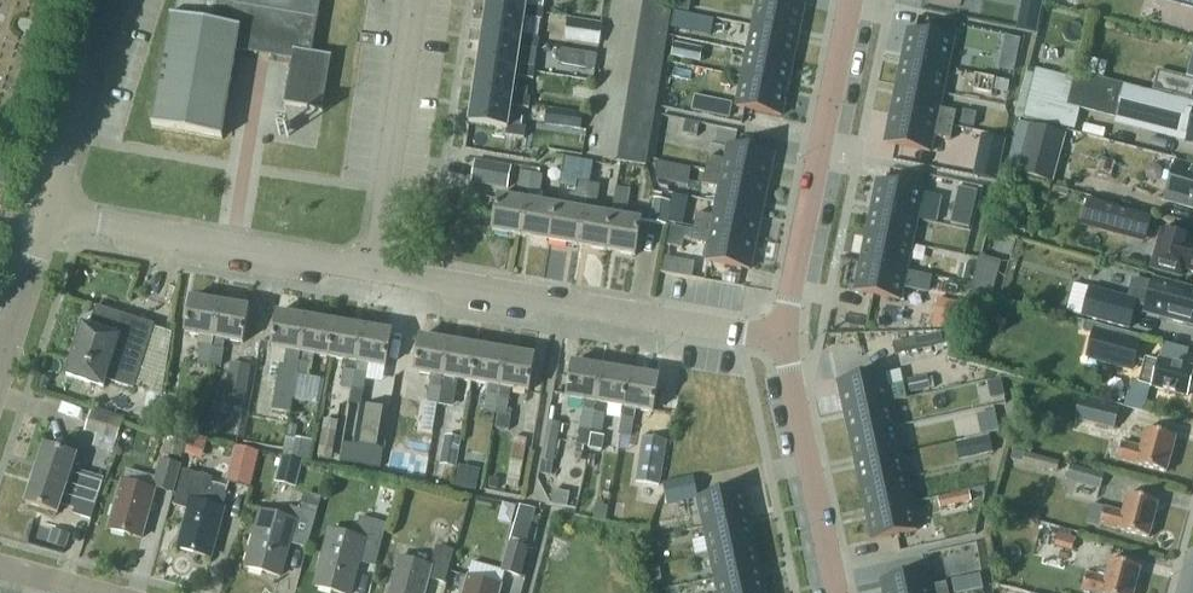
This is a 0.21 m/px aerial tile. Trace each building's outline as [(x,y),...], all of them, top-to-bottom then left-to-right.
[(151,127),(222,139),(223,133),(237,51),(292,60),(284,104),(301,107),(323,111),(332,57),(312,53),(321,0),(236,0),(236,5),(217,2),(217,0),(178,0),(174,18),(170,18),(151,127)] [(488,4),(526,10),(525,17),(541,19),(543,20),(545,9),(543,8),(544,0),(542,0),(489,0),(488,4)] [(642,10),(672,14),(674,0),(672,0),(643,0),(642,10)] [(754,26),(799,35),(805,6),(776,0),(759,0),(754,26)] [(1013,27),(1037,32),(1043,0),(1019,0),(1013,27)] [(488,4),(484,34),(522,39),(520,47),(539,49),(540,38),(538,38),(541,19),(525,17),(526,10),(488,4)] [(642,10),(640,23),(670,28),(672,14),(642,10)] [(564,40),(599,46),(603,24),(568,18),(564,40)] [(640,23),(637,37),(667,42),(670,28),(640,23)] [(754,26),(748,52),(793,61),(799,35),(754,26)] [(909,30),(903,59),(948,69),(954,39),(909,30)] [(484,34),(480,63),(517,69),(516,76),(534,79),(536,68),(531,67),(532,59),(519,58),(520,47),(522,39),(484,34)] [(637,37),(635,51),(665,56),(667,42),(637,37)] [(675,43),(672,55),(684,58),(686,46),(675,43)] [(635,51),(633,65),(663,70),(665,56),(635,51)] [(748,52),(743,77),(788,86),(793,61),(748,52)] [(903,59),(898,85),(943,94),(948,69),(903,59)] [(1103,78),(1107,64),(1091,60),(1088,74),(1103,78)] [(480,63),(475,93),(513,99),(512,106),(530,109),(531,98),(526,97),(527,89),(514,87),(516,76),(517,69),(480,63)] [(633,65),(631,79),(661,83),(663,70),(633,65)] [(1025,118),(1064,128),(1070,106),(1081,109),(1116,118),(1115,123),(1143,130),(1144,125),(1153,128),(1152,132),(1160,134),(1161,130),(1187,136),(1186,141),(1192,143),(1192,103),(1078,73),(1077,79),(1038,69),(1025,118)] [(1153,89),(1192,99),(1192,79),(1158,70),(1158,72),(1153,89)] [(743,77),(737,107),(782,116),(788,86),(743,77)] [(631,79),(629,92),(659,97),(661,83),(631,79)] [(898,85),(892,113),(937,123),(954,126),(957,112),(940,109),(943,94),(898,85)] [(629,92),(626,106),(656,111),(659,97),(629,92)] [(470,122),(470,123),(508,129),(507,135),(525,138),(527,127),(522,126),(523,118),(510,116),(512,106),(513,99),(475,93),(471,122),(470,122)] [(626,106),(624,120),(654,125),(656,111),(626,106)] [(546,125),(581,130),(583,113),(548,108),(546,125)] [(892,113),(886,143),(931,152),(934,136),(951,140),(954,126),(937,123),(892,113)] [(624,120),(622,134),(652,138),(654,125),(624,120)] [(1030,124),(1016,173),(1052,183),(1057,164),(1050,162),(1059,132),(1030,124)] [(622,134),(620,147),(650,152),(652,138),(622,134)] [(982,135),(974,175),(997,180),(1006,139),(982,135)] [(709,157),(706,170),(723,174),(768,183),(774,154),(729,144),(726,160),(709,157)] [(620,147),(618,161),(647,166),(650,152),(620,147)] [(562,185),(578,188),(577,196),(576,199),(587,201),(590,184),(594,163),(566,158),(562,185)] [(472,183),(508,189),(512,168),(476,161),(472,183)] [(8,184),(13,166),(0,162),(0,181),(8,184)] [(658,162),(656,172),(657,177),(669,179),(673,165),(658,162)] [(1170,204),(1192,211),(1192,168),(1181,165),(1170,204)] [(706,170),(704,184),(721,188),(718,202),(763,212),(768,183),(723,174),(706,170)] [(533,174),(523,173),(520,190),(530,192),(533,174)] [(533,174),(530,192),(541,193),(544,176),(533,174)] [(878,181),(872,210),(917,219),(936,223),(938,213),(920,209),(923,190),(878,181)] [(590,184),(587,201),(598,203),(601,186),(590,184)] [(628,208),(631,191),(618,189),(615,206),(628,208)] [(500,197),(494,232),(523,237),(529,202),(530,192),(520,190),(518,200),(500,197)] [(523,237),(551,242),(557,206),(541,204),(543,193),(541,193),(530,192),(529,202),(523,237)] [(571,209),(557,206),(551,242),(579,246),(585,211),(587,201),(576,199),(577,196),(573,195),(571,209)] [(655,200),(652,222),(666,225),(670,203),(655,200)] [(608,251),(614,216),(596,213),(598,203),(587,201),(585,211),(579,246),(608,251)] [(1089,201),(1082,226),(1145,243),(1147,236),(1152,218),(1103,204),(1089,201)] [(698,213),(695,227),(712,231),(757,240),(763,212),(718,202),(715,217),(698,213)] [(628,208),(615,206),(614,216),(608,251),(636,256),(643,221),(626,218),(628,208)] [(872,210),(867,236),(912,245),(917,219),(872,210)] [(694,231),(672,226),(668,245),(683,248),(684,240),(692,242),(692,241),(694,231)] [(695,227),(692,241),(709,245),(706,260),(751,269),(757,240),(712,231),(695,227)] [(1162,232),(1152,269),(1182,277),(1184,271),(1192,274),(1192,242),(1192,240),(1162,232)] [(867,236),(862,261),(907,270),(912,245),(867,236)] [(668,245),(664,270),(678,272),(682,248),(668,245)] [(862,261),(856,291),(901,300),(907,270),(862,261)] [(1084,315),(1131,328),(1137,304),(1147,307),(1146,311),(1156,313),(1170,317),(1169,321),(1188,326),(1191,324),(1192,325),(1192,289),(1180,286),(1155,279),(1152,288),(1134,283),(1130,297),(1092,287),(1084,315)] [(192,298),(186,334),(200,336),(199,346),(202,347),(213,349),(221,303),(192,298)] [(221,303),(213,349),(224,350),(225,340),(243,343),(249,308),(221,303)] [(108,381),(134,390),(156,327),(98,308),(91,328),(86,326),(69,376),(106,388),(108,381)] [(278,313),(272,348),(276,349),(273,363),(281,364),(273,411),(291,414),(293,398),(297,380),(299,363),(307,318),(278,313)] [(307,318),(299,363),(310,365),(313,366),(315,356),(329,358),(335,323),(307,318)] [(335,323),(329,358),(344,360),(342,370),(345,371),(356,373),(364,327),(335,323)] [(157,389),(163,367),(155,365),(160,349),(169,352),(168,356),(173,358),(181,332),(163,327),(146,385),(157,389)] [(364,327),(356,373),(367,375),(370,375),(371,365),(386,368),(392,332),(364,327)] [(1087,352),(1135,364),(1141,341),(1094,328),(1087,352)] [(894,345),(896,355),(943,345),(941,335),(894,345)] [(421,337),(415,372),(433,376),(431,386),(442,387),(450,342),(421,337)] [(442,387),(439,404),(450,406),(452,393),(456,394),(458,380),(472,382),(478,347),(450,342),(442,387)] [(1139,384),(1150,387),(1188,397),(1192,378),(1192,368),(1185,366),(1189,350),(1163,344),(1159,359),(1158,363),(1146,359),(1139,384)] [(210,365),(213,349),(202,347),(199,363),(210,365)] [(478,347),(472,382),(489,385),(488,395),(499,397),(506,352),(478,347)] [(213,349),(210,365),(221,367),(224,350),(213,349)] [(506,352),(499,397),(509,399),(511,389),(529,392),(535,356),(506,352)] [(697,385),(734,393),(728,421),(744,424),(756,365),(703,354),(697,385)] [(231,363),(226,397),(244,400),(250,366),(231,363)] [(299,363),(297,380),(307,382),(308,380),(310,365),(299,363)] [(573,363),(567,398),(585,401),(584,411),(594,413),(602,368),(573,363)] [(602,368),(594,413),(605,415),(607,405),(624,408),(630,373),(602,368)] [(345,371),(342,387),(353,389),(356,373),(345,371)] [(840,389),(845,412),(890,402),(890,403),(907,399),(904,384),(887,388),(884,372),(839,382),(840,389)] [(356,373),(353,389),(364,391),(367,375),(356,373)] [(624,408),(623,418),(634,420),(635,410),(653,413),(659,377),(630,373),(624,408)] [(928,379),(909,383),(911,393),(930,389),(928,379)] [(1002,379),(990,382),(993,398),(1005,396),(1002,379)] [(431,386),(428,402),(438,404),(439,404),(442,387),(431,386)] [(1126,402),(1146,408),(1151,392),(1130,387),(1126,402)] [(488,395),(485,412),(496,414),(499,397),(488,395)] [(163,425),(180,427),(184,399),(168,396),(163,425)] [(499,397),(496,414),(499,414),(507,415),(508,410),(509,399),(499,397)] [(374,401),(367,448),(384,451),(392,403),(374,401)] [(1078,418),(1115,429),(1120,412),(1083,401),(1078,418)] [(426,417),(436,419),(438,404),(428,402),(426,417)] [(890,403),(890,402),(845,412),(847,420),(851,437),(896,427),(890,403)] [(93,411),(86,431),(118,442),(125,422),(93,411)] [(584,411),(581,428),(590,429),(592,430),(594,413),(584,411)] [(594,413),(592,430),(603,432),(605,415),(594,413)] [(507,415),(499,414),(497,428),(508,430),(511,416),(507,415)] [(631,436),(634,420),(623,418),(620,435),(631,436)] [(318,457),(332,459),(339,422),(324,419),(318,457)] [(548,422),(541,460),(553,462),(560,424),(548,422)] [(856,463),(901,453),(896,427),(851,437),(854,455),(856,463)] [(1119,460),(1167,474),(1177,438),(1147,430),(1142,449),(1123,444),(1119,460)] [(163,453),(182,458),(188,438),(169,433),(163,453)] [(668,439),(644,435),(635,479),(660,484),(668,439)] [(440,465),(456,467),(461,438),(445,436),(440,465)] [(37,474),(99,493),(102,483),(87,478),(86,479),(72,474),(78,457),(45,447),(37,474)] [(237,448),(228,481),(248,487),(257,454),(237,448)] [(1060,461),(1015,450),(1012,460),(1023,462),(1023,463),(1035,466),(1035,469),(1039,470),(1040,467),(1050,470),(1050,472),(1054,473),(1054,471),(1058,472),(1060,461)] [(862,488),(907,478),(901,453),(856,463),(862,488)] [(284,459),(280,473),(298,478),(302,464),(284,459)] [(155,487),(173,492),(180,467),(161,462),(155,487)] [(463,485),(483,489),(486,469),(467,465),(463,485)] [(1068,480),(1101,489),(1104,474),(1071,466),(1068,480)] [(225,510),(222,509),(228,485),(184,473),(175,506),(189,510),(179,548),(212,557),(225,510)] [(37,474),(27,504),(59,514),(64,497),(78,502),(75,513),(91,518),(99,493),(37,474)] [(694,477),(663,483),(668,505),(699,498),(694,477)] [(907,478),(862,488),(867,512),(867,514),(912,504),(907,478)] [(110,530),(142,538),(155,490),(123,482),(110,530)] [(746,487),(701,497),(707,527),(752,517),(746,487)] [(1100,524),(1150,537),(1158,503),(1129,495),(1125,513),(1105,508),(1100,524)] [(873,540),(918,530),(912,504),(867,514),(873,540)] [(246,567),(280,577),(291,537),(309,542),(317,515),(291,508),(287,521),(261,514),(246,567)] [(511,539),(526,543),(532,523),(516,519),(517,516),(507,513),(504,525),(514,527),(511,539)] [(707,527),(713,552),(757,542),(752,517),(707,527)] [(336,592),(350,592),(360,557),(375,562),(385,525),(361,518),(355,538),(331,531),(315,587),(336,592)] [(48,543),(66,549),(71,534),(53,528),(48,543)] [(713,552),(718,578),(763,568),(757,542),(713,552)] [(501,573),(519,578),(527,549),(508,544),(501,573)] [(389,592),(424,592),(428,578),(444,583),(453,552),(436,547),(431,567),(417,563),(399,558),(389,592)] [(1091,592),(1134,592),(1141,568),(1111,560),(1106,579),(1087,574),(1082,591),(1091,592)] [(885,592),(932,592),(930,586),(947,582),(944,567),(882,581),(885,592)] [(763,568),(718,578),(721,592),(768,592),(763,568)] [(969,591),(967,577),(953,580),(955,592),(960,592),(969,591)] [(501,587),(468,578),(464,592),(499,592),(501,587)]
